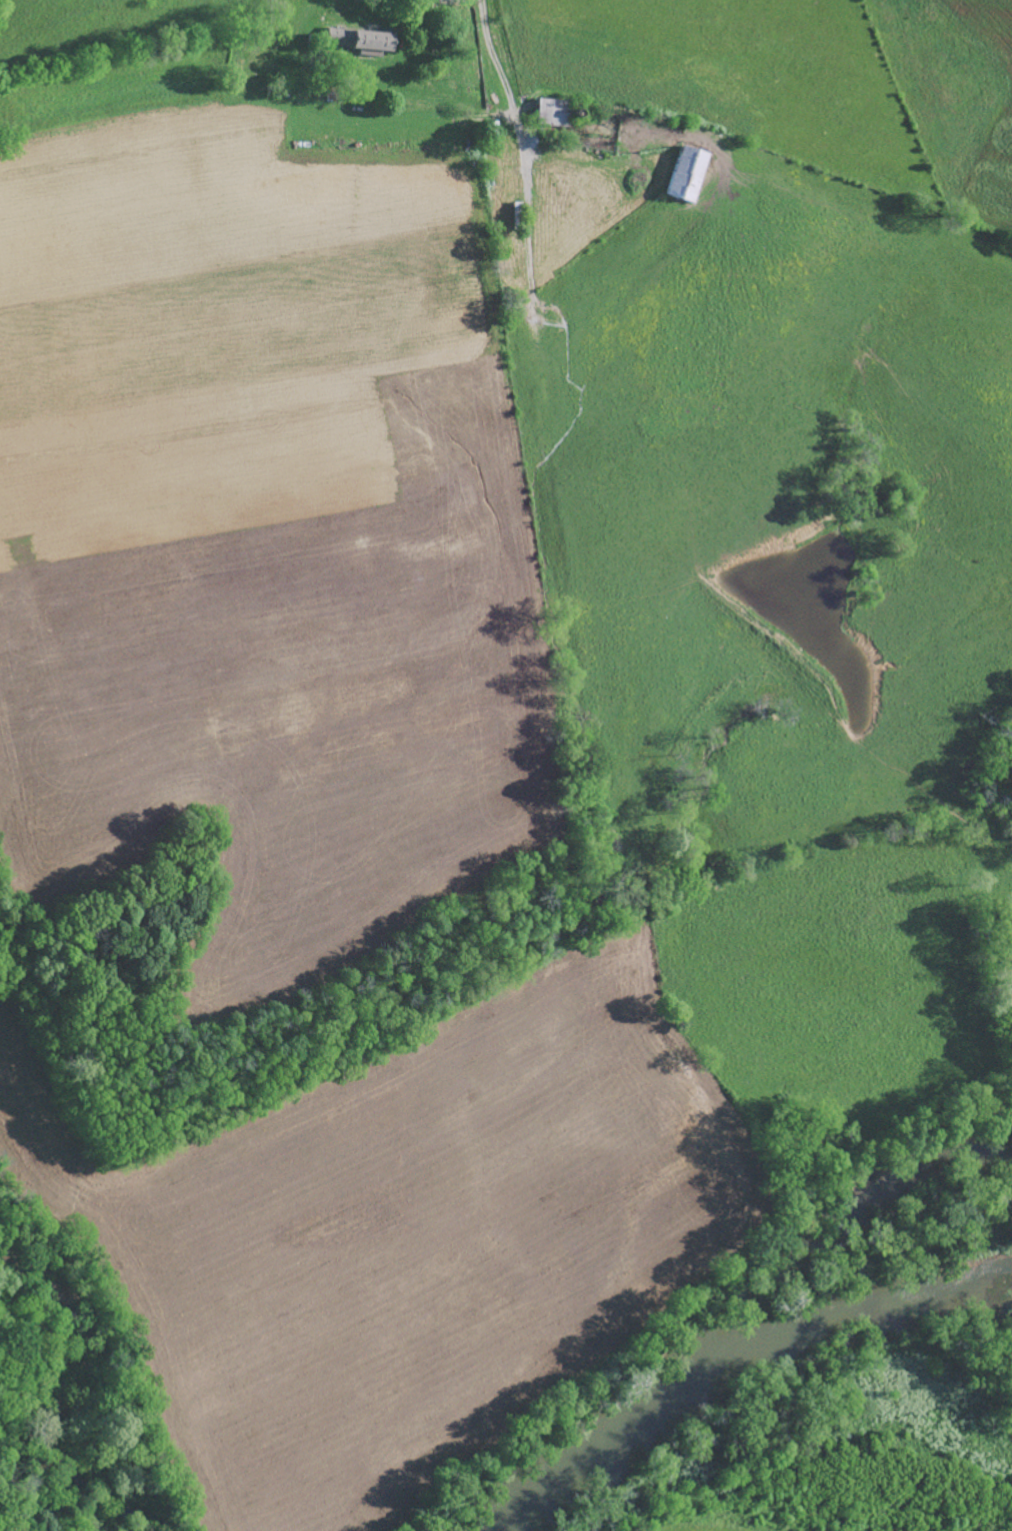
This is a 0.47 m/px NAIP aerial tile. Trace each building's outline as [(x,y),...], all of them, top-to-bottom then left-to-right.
[(342,48),(357,49),(356,58),(376,59),(376,52),(387,52),(388,33),(343,31),(342,48)] [(690,205),(704,155),(673,146),(659,196),(690,205)]
